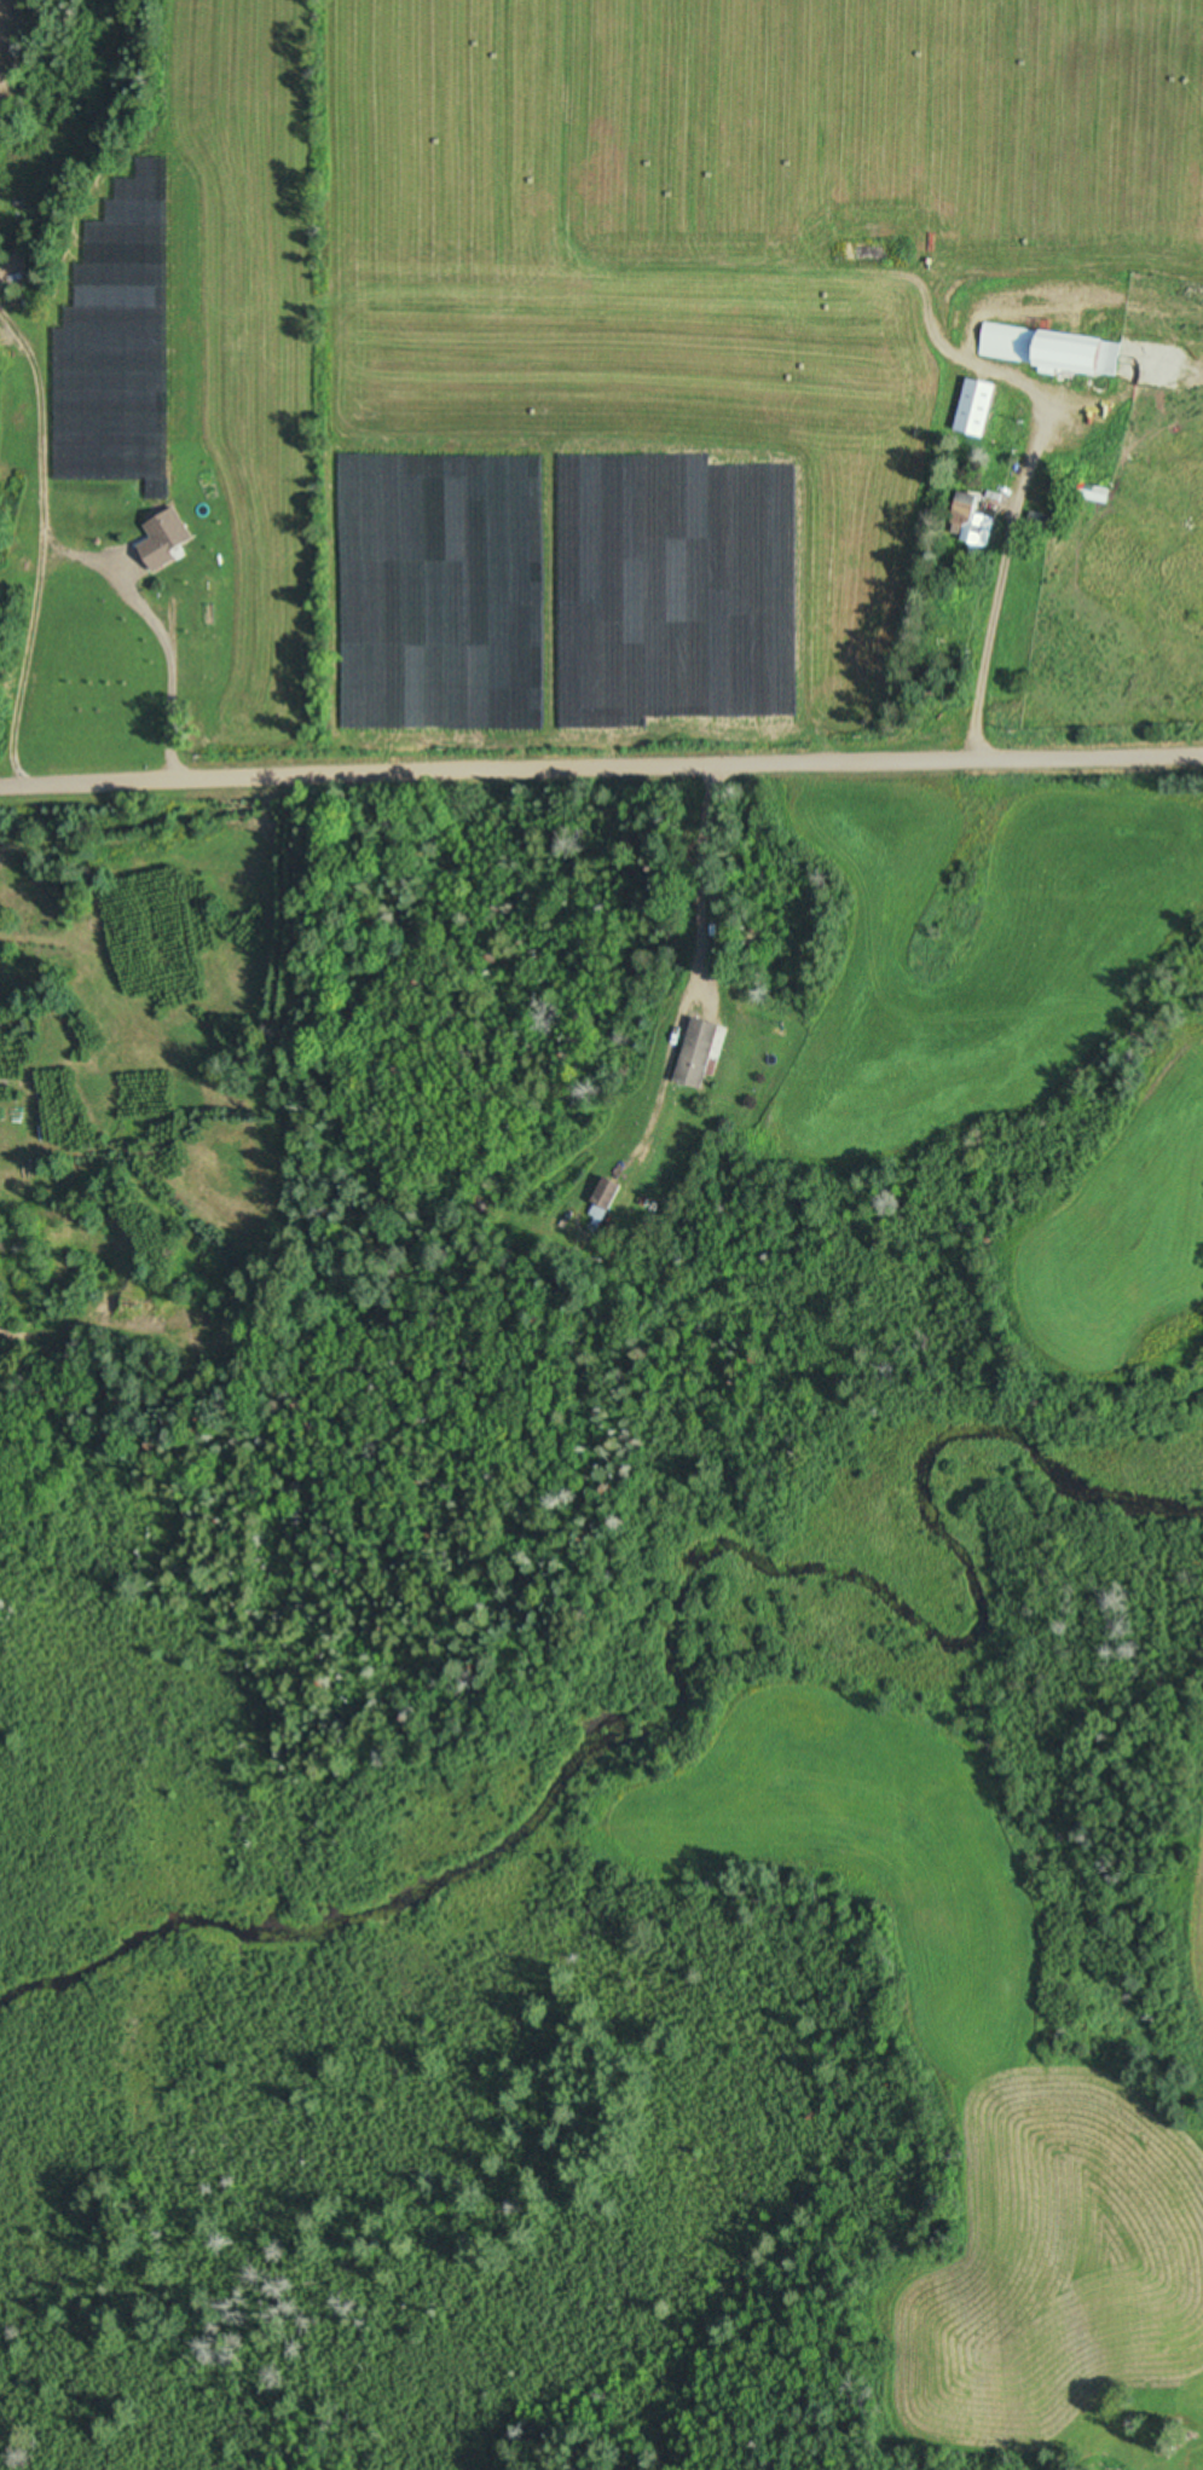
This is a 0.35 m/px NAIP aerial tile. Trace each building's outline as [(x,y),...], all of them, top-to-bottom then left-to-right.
[(986,327),(982,360),(1125,376),(1128,344),(986,327)] [(962,434),(994,439),(1004,385),(972,379),(962,434)] [(1084,496),(1117,507),(1121,493),(1088,483),(1084,496)] [(987,516),(991,497),(968,493),(963,519),(973,521),(968,543),(996,548),(1002,519),(987,516)] [(727,1025),(698,1018),(684,1085),(713,1091),(727,1025)] [(626,1187),(608,1178),(596,1203),(614,1212),(626,1187)]
